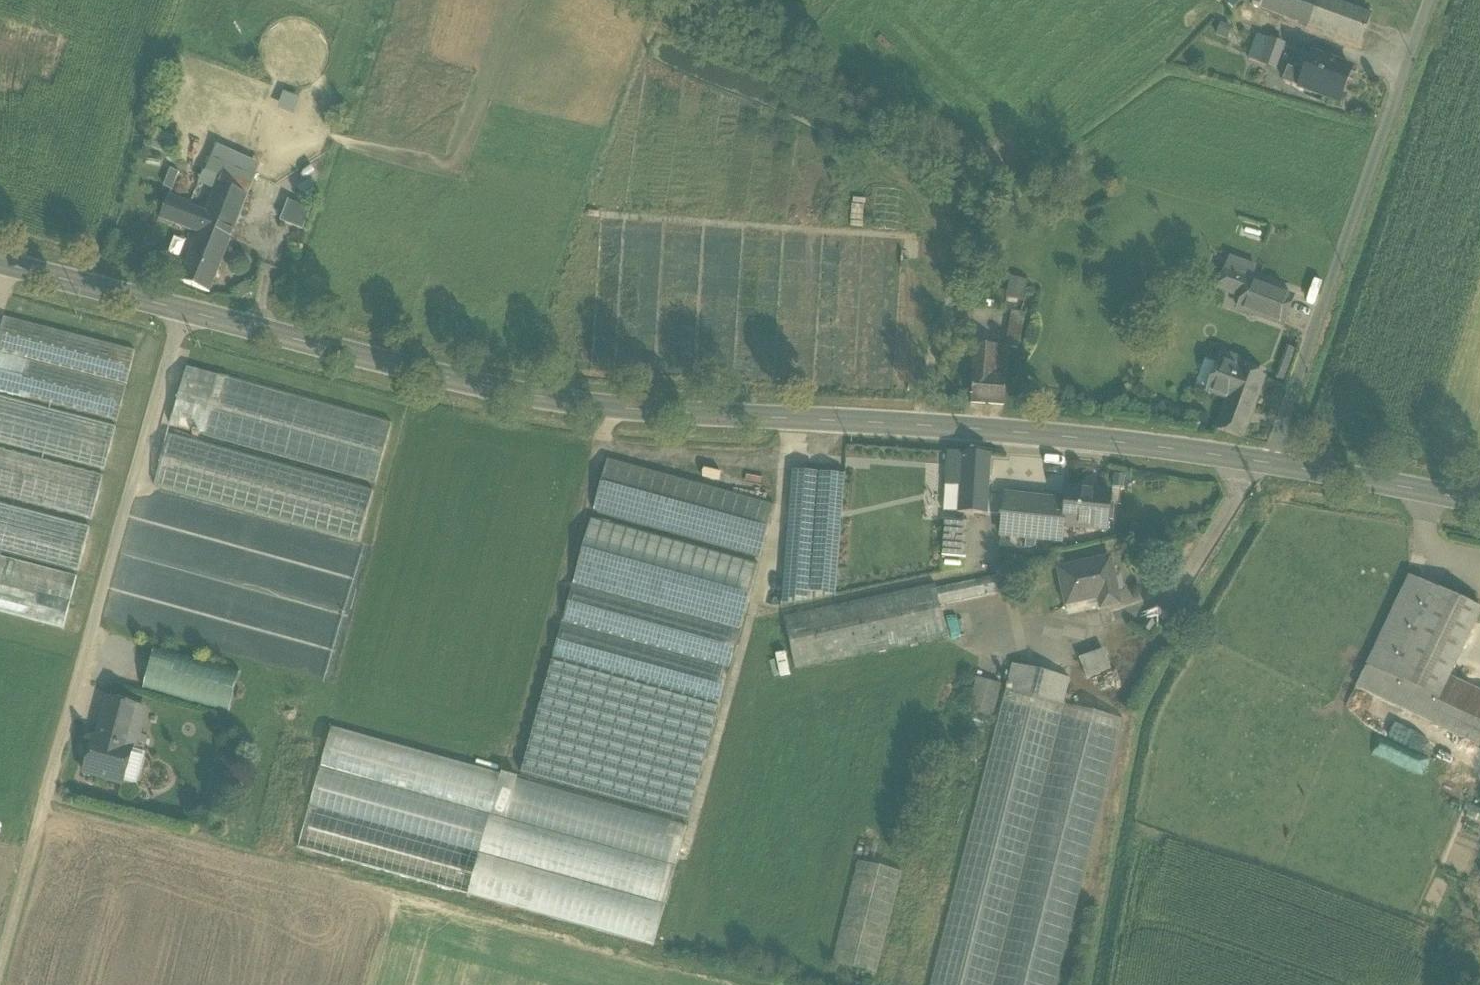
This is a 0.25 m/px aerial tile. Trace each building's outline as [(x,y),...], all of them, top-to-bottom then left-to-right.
[(1263,0),(1250,0),(1248,6),(1259,10),(1263,0)] [(1318,0),(1263,0),(1259,10),(1308,28),(1318,0)] [(1329,0),(1318,0),(1308,28),(1360,47),(1372,16),(1329,0)] [(1261,65),(1270,41),(1256,36),(1247,60),(1261,65)] [(1284,46),(1270,41),(1261,65),(1275,70),(1284,46)] [(1351,71),(1311,56),(1310,57),(1300,53),(1295,68),(1305,72),(1299,88),(1339,103),(1351,71)] [(1294,72),(1288,69),(1283,82),(1299,88),(1305,72),(1295,68),(1294,72)] [(256,177),(226,164),(218,184),(248,196),(256,177)] [(248,196),(218,184),(207,214),(236,226),(248,196)] [(206,214),(168,199),(160,220),(198,235),(206,214)] [(278,220),(301,228),(308,208),(285,199),(278,220)] [(236,226),(207,214),(206,214),(198,235),(228,246),(236,226)] [(228,246),(198,235),(191,252),(221,264),(228,246)] [(221,264),(191,252),(180,281),(209,293),(221,264)] [(1255,269),(1230,259),(1219,291),(1242,299),(1238,311),(1258,318),(1268,290),(1250,284),(1255,269)] [(1292,299),(1268,290),(1258,318),(1282,327),(1292,299)] [(1011,307),(1000,347),(1009,348),(1020,349),(1029,312),(1011,307)] [(4,315),(0,331),(0,351),(125,384),(135,349),(4,315)] [(1000,347),(976,345),(973,376),(1006,378),(1009,348),(1000,347)] [(0,351),(0,390),(116,420),(125,384),(0,351)] [(1230,357),(1226,366),(1236,370),(1239,361),(1230,357)] [(216,374),(185,365),(169,423),(200,432),(216,374)] [(1236,370),(1226,366),(1217,393),(1229,397),(1232,391),(1256,398),(1263,379),(1236,370)] [(389,423),(216,374),(200,432),(373,481),(389,423)] [(1006,378),(973,376),(971,404),(1004,406),(1006,378)] [(1256,398),(1232,391),(1229,397),(1218,429),(1242,438),(1256,399),(1256,398)] [(0,396),(0,443),(103,469),(115,426),(0,396)] [(370,491),(166,433),(152,484),(356,541),(370,491)] [(0,450),(0,496),(90,520),(102,476),(0,450)] [(962,455),(948,454),(946,486),(960,487),(960,484),(962,455)] [(990,456),(962,455),(960,484),(988,486),(990,456)] [(774,506),(606,460),(592,511),(760,557),(774,506)] [(941,467),(848,461),(841,570),(934,577),(941,467)] [(846,478),(791,473),(779,610),(834,598),(846,478)] [(988,486),(960,484),(960,487),(959,498),(946,497),(945,514),(986,516),(988,486)] [(1111,495),(1065,490),(1064,503),(1050,501),(1048,513),(1049,513),(1045,540),(1061,542),(1063,526),(1107,531),(1111,495)] [(1050,501),(1004,496),(999,535),(1025,538),(1024,549),(1034,547),(1035,539),(1045,540),(1049,513),(1048,513),(1050,501)] [(0,504),(0,551),(77,571),(89,527),(0,504)] [(591,520),(572,586),(739,632),(757,566),(591,520)] [(968,523),(944,521),(942,557),(965,559),(968,523)] [(0,556),(0,613),(63,629),(77,576),(0,556)] [(1108,559),(1056,570),(1063,605),(1097,598),(1099,609),(1118,605),(1108,559)] [(998,576),(934,590),(938,607),(1001,593),(998,576)] [(1407,576),(1365,666),(1438,700),(1450,676),(1479,611),(1407,576)] [(933,585),(782,618),(794,672),(945,640),(938,607),(934,590),(933,585)] [(739,632),(572,586),(516,789),(684,833),(739,632)] [(1150,619),(1139,613),(1134,621),(1146,627),(1150,619)] [(153,648),(142,690),(231,714),(242,672),(153,648)] [(1102,650),(1077,658),(1085,679),(1109,670),(1102,650)] [(1069,678),(1009,663),(1002,690),(1062,705),(1069,678)] [(1365,666),(1355,687),(1479,746),(1479,720),(1438,700),(1365,666)] [(1450,676),(1438,700),(1479,720),(1479,691),(1450,676)] [(963,717),(990,724),(1000,684),(973,677),(963,717)] [(1002,690),(927,984),(1055,984),(1123,721),(1062,705),(1002,690)] [(138,709),(109,701),(102,726),(131,735),(138,709)] [(131,735),(102,726),(97,741),(94,740),(84,775),(122,786),(132,752),(142,755),(146,740),(130,735),(131,735)] [(516,789),(330,743),(301,852),(654,943),(684,833),(516,789)] [(1479,828),(1479,809),(1469,804),(1461,820),(1479,828)] [(831,958),(875,969),(901,870),(857,859),(831,958)]
